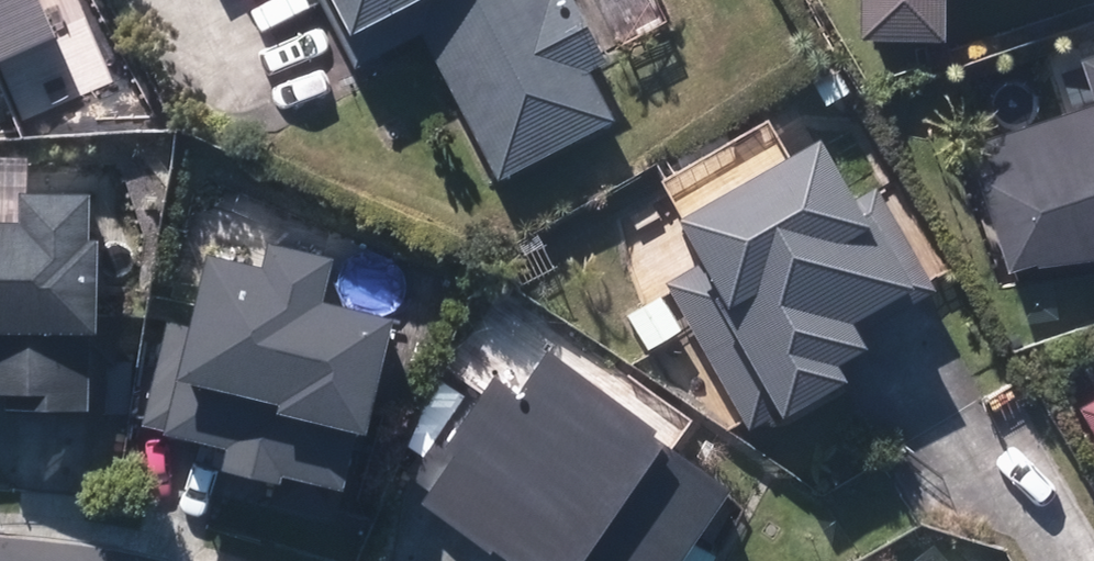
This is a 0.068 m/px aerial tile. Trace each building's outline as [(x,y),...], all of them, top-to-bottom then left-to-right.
[(494,182),(610,120),(586,73),(603,65),(570,0),(551,0),(547,2),(546,0),(314,0),(351,71),(418,36),(494,182)] [(931,51),(932,0),(852,0),(852,51),(931,51)] [(1093,266),(1093,55),(1054,68),(1068,115),(963,149),(972,178),(958,183),(987,278),(1011,270),(1093,266)] [(876,345),(860,316),(893,299),(899,311),(935,292),(881,187),(860,198),(829,139),(685,214),(710,260),(664,284),(741,432),(852,374),(845,361),(876,345)] [(10,388),(9,412),(111,414),(112,365),(117,365),(119,316),(101,316),(103,234),(94,234),(95,190),(28,189),(27,217),(0,216),(0,387),(10,388)] [(331,303),(336,276),(341,256),(275,242),(271,262),(213,250),(189,368),(282,387),(278,405),(373,425),(396,317),(331,303)] [(743,470),(510,333),(419,485),(548,560),(688,560),(743,470)] [(1078,414),(1093,443),(1093,405),(1078,414)]
